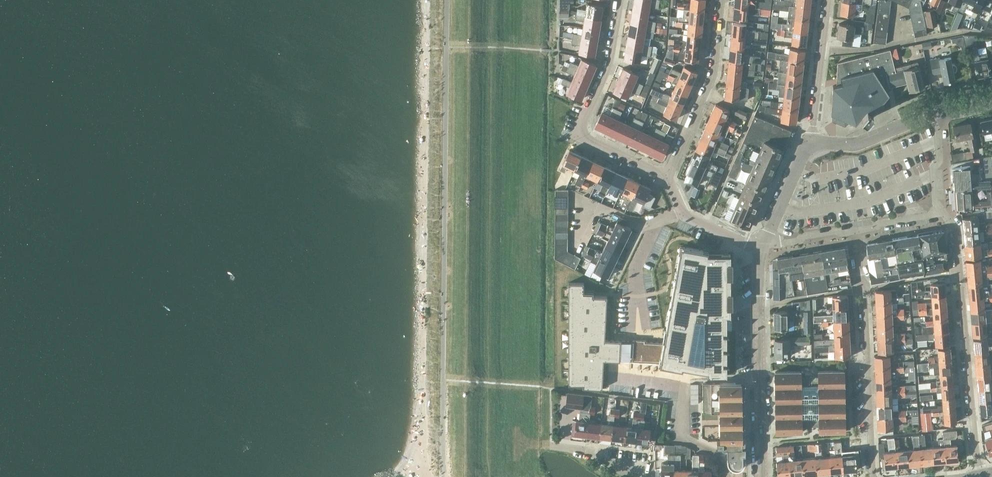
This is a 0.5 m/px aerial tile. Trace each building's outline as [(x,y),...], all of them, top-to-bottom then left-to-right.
[(559,13),(569,13),(569,0),(559,0),(559,13)] [(644,0),(634,0),(632,10),(648,13),(649,6),(658,8),(659,3),(644,0)] [(704,10),(705,0),(691,0),(690,3),(678,2),(677,7),(683,8),(684,8),(690,8),(690,9),(704,10)] [(888,0),(879,0),(877,11),(890,13),(891,0),(888,0)] [(909,8),(910,14),(923,11),(920,0),(913,0),(909,8)] [(947,2),(943,0),(940,0),(937,7),(944,9),(947,2)] [(961,0),(949,0),(954,2),(952,9),(956,11),(961,0)] [(956,11),(957,11),(958,9),(963,11),(964,7),(976,12),(981,0),(961,0),(956,11)] [(991,12),(991,10),(991,2),(986,0),(984,0),(981,8),(991,12)] [(861,10),(862,3),(841,1),(840,14),(857,16),(858,9),(861,10)] [(577,8),(576,14),(601,18),(603,6),(587,3),(586,10),(577,8)] [(784,4),(784,5),(776,4),(773,3),(773,8),(788,10),(787,17),(808,19),(810,7),(784,4)] [(866,13),(874,14),(875,5),(868,4),(866,13)] [(760,8),(734,5),(732,18),(746,20),(747,13),(759,14),(770,15),(770,9),(760,8)] [(679,17),(678,20),(678,21),(702,23),(704,10),(690,9),(690,8),(684,8),(683,8),(683,17),(679,17)] [(936,24),(933,9),(926,10),(929,26),(936,24)] [(648,13),(632,10),(630,22),(655,27),(655,26),(656,21),(647,20),(648,13)] [(984,30),(985,30),(991,30),(991,10),(984,30)] [(877,11),(876,23),(888,25),(890,13),(877,11)] [(924,17),(923,11),(910,14),(911,20),(924,17)] [(963,13),(958,11),(950,30),(956,29),(963,13)] [(601,18),(576,14),(575,19),(584,21),(583,27),(599,30),(601,18)] [(782,23),(781,29),(807,32),(808,19),(787,17),(787,23),(782,23)] [(924,17),(911,20),(912,25),(925,22),(924,17)] [(688,29),(687,34),(701,36),(702,23),(678,21),(678,20),(676,20),(675,25),(675,26),(682,26),(682,28),(688,29)] [(872,29),(873,22),(865,21),(864,21),(863,28),(872,29)] [(655,27),(630,22),(628,34),(644,37),(645,30),(654,32),(655,27)] [(732,22),(731,35),(758,38),(762,38),(767,39),(768,32),(764,31),(762,31),(754,30),(746,30),(746,24),(732,22)] [(926,28),(925,22),(912,25),(913,31),(926,28)] [(837,36),(842,37),(842,44),(851,46),(853,31),(862,33),(863,26),(839,24),(837,36)] [(599,30),(583,27),(582,34),(573,33),(572,38),(597,42),(599,30)] [(926,28),(913,31),(915,37),(927,34),(926,28)] [(807,32),(781,29),(780,35),(787,36),(792,37),(791,43),(805,45),(807,32)] [(644,37),(628,34),(626,46),(651,51),(651,45),(642,44),(644,37)] [(673,45),(700,48),(701,36),(687,34),(686,41),(674,39),(673,45)] [(731,35),(730,47),(744,49),(744,42),(757,43),(758,38),(731,35)] [(887,37),(874,35),(874,42),(886,44),(887,37)] [(963,35),(963,36),(965,46),(977,43),(975,36),(963,35)] [(597,42),(572,38),(571,43),(580,45),(579,52),(594,55),(597,42)] [(698,60),(700,48),(673,45),(673,50),(679,51),(678,58),(698,60)] [(651,51),(626,46),(624,59),(639,62),(639,61),(641,54),(648,56),(650,56),(651,51)] [(744,49),(730,47),(728,60),(755,63),(759,63),(760,58),(760,56),(743,55),(744,49)] [(777,53),(776,58),(780,59),(803,61),(805,50),(790,48),(789,54),(777,53)] [(891,49),(890,49),(892,58),(898,57),(896,48),(891,49)] [(899,85),(894,67),(890,49),(837,62),(836,79),(836,85),(833,86),(831,112),(832,113),(832,119),(845,124),(849,120),(856,122),(862,115),(868,120),(872,114),(889,94),(886,89),(889,87),(892,86),(899,85)] [(978,50),(972,51),(977,76),(991,73),(987,52),(978,54),(978,52),(978,50)] [(641,54),(639,61),(647,63),(648,56),(641,54)] [(661,59),(655,56),(649,70),(655,73),(661,59)] [(662,61),(659,69),(661,70),(663,71),(666,63),(667,61),(674,64),(675,59),(673,59),(665,56),(663,61),(662,61)] [(956,64),(954,63),(952,63),(951,57),(939,59),(939,58),(930,59),(933,73),(941,72),(943,83),(955,80),(953,71),(955,71),(956,69),(957,66),(956,64)] [(596,65),(581,59),(579,65),(570,62),(570,63),(568,66),(568,67),(591,76),(596,65)] [(780,59),(779,71),(802,74),(803,61),(780,59)] [(728,60),(727,72),(741,74),(754,75),(755,63),(728,60)] [(894,67),(899,85),(907,83),(909,91),(924,87),(917,61),(894,67)] [(669,74),(691,83),(697,71),(684,65),(681,73),(671,68),(669,73),(669,74)] [(586,88),(591,76),(568,67),(566,70),(566,71),(574,75),(572,81),(586,88)] [(623,68),(618,79),(641,89),(643,84),(635,81),(638,74),(623,68)] [(773,82),(800,86),(802,74),(779,71),(778,78),(774,78),(773,82)] [(727,72),(726,85),(746,87),(747,81),(741,81),(741,74),(727,72)] [(691,83),(669,74),(667,79),(672,81),(672,82),(676,84),(673,90),(686,95),(691,83)] [(581,99),(586,88),(572,81),(563,78),(563,79),(561,83),(569,87),(567,93),(581,99)] [(627,97),(630,91),(639,94),(641,89),(618,79),(613,91),(622,95),(623,95),(627,97)] [(773,82),(769,81),(769,82),(768,88),(779,89),(778,96),(784,97),(784,96),(799,98),(800,86),(773,82)] [(643,84),(641,89),(647,92),(650,85),(645,83),(644,85),(643,84)] [(726,85),(724,98),(747,100),(749,87),(746,87),(726,85)] [(656,96),(659,97),(681,107),(686,95),(673,90),(671,96),(663,92),(663,93),(652,88),(650,93),(656,96)] [(771,101),(770,107),(797,110),(799,98),(784,96),(784,97),(783,102),(771,101)] [(681,107),(659,97),(657,102),(666,106),(663,113),(676,119),(681,107)] [(616,99),(612,107),(617,109),(620,102),(621,101),(616,99)] [(620,102),(617,109),(622,111),(625,104),(620,102)] [(715,104),(710,116),(734,127),(736,122),(730,120),(731,119),(726,117),(729,110),(715,104)] [(796,122),(797,110),(770,107),(765,106),(765,111),(765,112),(782,114),(781,121),(796,122)] [(606,132),(617,109),(612,107),(608,115),(602,112),(595,126),(606,132)] [(734,107),(731,113),(743,118),(744,118),(747,112),(735,107),(734,107)] [(622,111),(617,109),(606,132),(617,137),(624,122),(618,119),(622,111)] [(638,109),(634,117),(639,119),(643,111),(638,109)] [(639,119),(643,121),(647,114),(643,111),(639,119)] [(723,187),(711,213),(719,216),(720,214),(730,219),(740,194),(760,203),(765,190),(783,149),(791,130),(754,115),(743,141),(728,174),(723,187)] [(710,116),(705,127),(719,134),(725,136),(728,130),(732,131),(734,127),(710,116)] [(630,125),(624,122),(617,137),(628,142),(639,119),(634,117),(630,125)] [(980,120),(983,133),(991,131),(991,138),(991,117),(980,120)] [(639,147),(646,133),(640,130),(644,122),(643,121),(639,119),(628,142),(639,147)] [(666,132),(667,132),(670,125),(664,122),(661,130),(666,132)] [(977,150),(974,135),(972,135),(970,122),(953,126),(956,139),(968,136),(970,151),(977,150)] [(652,136),(646,133),(639,147),(650,152),(661,130),(656,127),(652,136)] [(705,127),(700,138),(726,150),(728,145),(717,139),(719,134),(705,127)] [(666,132),(661,130),(650,152),(662,158),(668,143),(662,140),(666,132)] [(700,138),(695,150),(709,156),(712,150),(724,155),(726,150),(700,138)] [(575,169),(581,155),(570,149),(563,164),(575,169)] [(695,150),(690,161),(715,172),(715,171),(717,166),(707,162),(709,156),(695,150)] [(953,163),(966,160),(964,151),(951,154),(953,163)] [(580,172),(574,183),(575,183),(580,186),(583,180),(586,175),(593,160),(581,155),(575,169),(580,172)] [(954,190),(991,187),(991,158),(991,155),(984,156),(979,157),(966,160),(953,163),(953,167),(952,167),(954,190)] [(604,166),(593,160),(586,175),(597,180),(604,166)] [(687,173),(684,180),(696,185),(702,172),(711,176),(708,182),(716,185),(717,185),(721,175),(722,174),(721,174),(715,172),(715,171),(715,172),(690,161),(685,172),(687,173)] [(718,165),(715,172),(721,174),(724,168),(718,165)] [(616,171),(604,166),(597,180),(603,183),(598,194),(604,197),(606,191),(607,189),(616,171)] [(566,172),(560,169),(557,175),(563,178),(566,172)] [(616,171),(607,189),(619,195),(620,191),(627,177),(616,171)] [(639,182),(627,177),(620,191),(626,194),(621,205),(627,207),(629,202),(639,182)] [(589,183),(583,180),(580,186),(586,189),(589,183)] [(629,202),(627,207),(633,210),(638,199),(643,202),(642,205),(649,208),(654,197),(648,194),(651,188),(639,182),(629,202)] [(955,208),(959,208),(961,207),(962,212),(985,210),(985,211),(991,210),(991,187),(954,190),(955,208)] [(740,194),(730,219),(749,227),(760,203),(740,194)] [(962,217),(963,229),(963,230),(979,229),(986,229),(991,228),(991,223),(986,223),(986,222),(978,223),(978,216),(962,217)] [(601,223),(598,228),(625,240),(631,228),(624,225),(620,223),(617,222),(614,228),(607,225),(607,226),(601,223)] [(598,228),(596,233),(602,235),(602,236),(608,239),(605,246),(619,252),(625,240),(598,228)] [(979,229),(963,230),(964,244),(980,242),(979,229)] [(945,251),(947,251),(943,230),(928,232),(918,234),(925,274),(935,272),(948,270),(945,251)] [(918,234),(892,238),(899,278),(925,274),(918,234)] [(899,278),(892,238),(867,243),(867,248),(867,257),(872,283),(899,278)] [(980,242),(964,244),(965,257),(991,255),(991,250),(988,250),(987,248),(981,249),(980,242)] [(568,282),(568,384),(582,384),(582,387),(587,387),(587,388),(602,388),(604,360),(609,360),(660,362),(659,365),(682,369),(683,367),(707,372),(707,375),(726,375),(726,365),(723,365),(723,360),(726,360),(726,350),(723,350),(723,345),(726,345),(726,335),(723,335),(723,330),(726,330),(726,322),(726,315),(730,315),(730,305),(727,305),(727,293),(730,293),(730,275),(727,275),(727,263),(730,263),(730,254),(708,254),(708,251),(683,246),(683,247),(682,253),(679,252),(676,270),(679,270),(677,282),(674,282),(671,299),(674,300),(672,312),(669,311),(666,329),(669,329),(667,341),(664,341),(664,342),(639,341),(611,339),(605,339),(607,296),(593,295),(593,293),(593,292),(584,292),(584,282),(568,282)] [(587,251),(594,255),(599,257),(613,264),(619,252),(605,246),(602,252),(596,249),(595,250),(589,247),(587,251)] [(827,285),(828,290),(850,286),(852,286),(845,247),(821,251),(827,285)] [(567,250),(554,250),(554,258),(558,260),(569,266),(575,254),(568,251),(567,250)] [(587,251),(584,250),(582,254),(585,256),(591,259),(594,255),(587,251)] [(827,285),(821,251),(800,254),(804,275),(806,288),(807,293),(808,293),(828,290),(827,285)] [(581,257),(575,254),(569,266),(571,267),(575,269),(581,257)] [(804,275),(800,254),(773,259),(774,299),(794,296),(792,280),(796,279),(795,277),(804,275)] [(591,259),(590,261),(596,264),(593,269),(608,276),(613,264),(599,257),(594,255),(591,259)] [(582,257),(579,266),(585,268),(588,259),(582,257)] [(991,271),(991,265),(987,266),(987,264),(982,265),(982,260),(980,260),(980,259),(966,260),(967,273),(991,271)] [(567,274),(571,267),(558,260),(556,264),(558,265),(556,269),(567,274)] [(967,273),(968,285),(982,284),(981,278),(987,277),(987,276),(991,276),(991,271),(967,273)] [(931,295),(945,294),(944,282),(930,283),(931,290),(917,291),(911,291),(911,297),(931,296),(931,295)] [(968,285),(969,298),(983,297),(989,296),(991,296),(991,290),(989,291),(989,290),(982,290),(982,284),(968,285)] [(875,290),(876,303),(891,302),(903,301),(903,296),(896,297),(896,289),(891,289),(883,290),(875,290)] [(931,295),(931,296),(932,302),(918,303),(918,300),(912,301),(912,309),(918,309),(946,307),(945,294),(931,295)] [(833,308),(848,307),(847,295),(832,295),(832,302),(826,303),(826,308),(833,308)] [(969,298),(970,311),(984,309),(984,303),(990,302),(990,301),(991,301),(991,296),(989,296),(983,297),(969,298)] [(799,301),(786,303),(787,309),(787,311),(774,311),(774,328),(788,328),(787,319),(794,319),(794,316),(800,315),(800,309),(809,309),(809,300),(799,301)] [(891,308),(891,302),(876,303),(876,315),(892,314),(897,314),(904,314),(904,309),(897,309),(897,308),(891,308)] [(848,307),(833,308),(833,313),(821,314),(813,314),(813,321),(821,321),(828,321),(833,320),(848,319),(848,307)] [(946,307),(918,309),(919,314),(919,315),(919,316),(933,314),(933,320),(947,319),(946,307)] [(970,311),(971,323),(985,322),(985,321),(991,321),(991,315),(985,316),(984,309),(970,311)] [(892,314),(876,315),(877,327),(892,326),(892,314)] [(849,332),(848,319),(833,320),(834,333),(849,332)] [(947,319),(933,320),(934,327),(922,328),(922,329),(922,333),(948,331),(947,319)] [(971,323),(972,336),(986,335),(986,327),(991,327),(991,321),(985,321),(985,322),(971,323)] [(892,326),(877,327),(877,339),(912,338),(912,333),(898,333),(898,332),(893,333),(892,326)] [(919,333),(915,334),(915,340),(935,339),(935,345),(949,344),(948,331),(922,333),(919,333)] [(849,332),(834,333),(834,339),(814,340),(814,346),(849,344),(849,332)] [(810,344),(810,337),(782,337),(782,339),(774,339),(775,356),(789,356),(789,344),(810,344)] [(974,351),(991,350),(991,337),(973,339),(974,351)] [(912,343),(912,338),(877,339),(878,352),(893,351),(893,345),(898,345),(898,344),(905,343),(912,343)] [(850,357),(849,344),(814,346),(815,351),(823,351),(829,351),(835,351),(835,357),(850,357)] [(934,357),(928,357),(929,362),(939,361),(951,360),(950,347),(938,348),(938,355),(934,356),(934,357)] [(974,351),(975,364),(989,363),(991,363),(991,350),(974,351)] [(875,368),(914,366),(914,361),(890,362),(890,355),(874,355),(875,368)] [(933,365),(934,374),(940,373),(952,372),(952,371),(953,371),(953,366),(951,366),(951,360),(939,361),(929,362),(928,362),(929,365),(933,365)] [(975,364),(976,376),(991,375),(991,367),(989,368),(989,363),(975,364)] [(914,366),(875,368),(875,380),(891,379),(890,372),(896,372),(904,371),(914,371),(914,366)] [(777,381),(778,393),(775,393),(776,411),(778,411),(778,423),(776,423),(776,432),(797,432),(802,432),(801,426),(819,426),(819,432),(832,431),(845,431),(845,422),(842,422),(842,410),(844,410),(844,392),(842,392),(841,380),(844,380),(844,370),(818,371),(818,376),(801,377),(801,371),(775,372),(775,381),(777,381)] [(952,372),(940,373),(940,379),(936,380),(936,381),(930,382),(931,387),(953,385),(952,372)] [(976,376),(977,389),(991,388),(991,383),(991,375),(976,376)] [(891,379),(875,380),(876,392),(905,391),(905,385),(904,385),(897,386),(897,385),(891,385),(891,379)] [(702,381),(693,381),(693,402),(702,402),(702,381)] [(745,382),(736,383),(703,383),(703,413),(720,412),(720,420),(723,420),(723,432),(720,432),(720,440),(717,440),(717,446),(722,446),(722,447),(727,447),(727,460),(728,464),(728,465),(729,465),(729,466),(730,467),(731,468),(733,469),(734,469),(735,469),(736,469),(738,469),(739,469),(740,468),(741,468),(742,467),(743,467),(743,466),(744,465),(745,464),(745,463),(745,462),(745,461),(745,458),(742,458),(742,453),(745,453),(745,446),(742,446),(741,411),(741,390),(745,390),(745,382)] [(937,392),(941,392),(942,398),(954,397),(953,385),(931,387),(931,391),(937,391),(937,392)] [(977,389),(978,402),(991,400),(991,394),(991,388),(977,389)] [(916,395),(916,390),(905,391),(876,392),(876,404),(892,404),(891,397),(898,397),(898,396),(905,396),(916,395)] [(589,419),(590,413),(590,406),(592,395),(567,392),(566,406),(580,408),(579,420),(572,420),(573,420),(572,436),(582,437),(582,435),(587,435),(589,419)] [(615,409),(616,398),(604,397),(603,402),(611,403),(610,408),(615,409)] [(943,404),(922,406),(922,407),(923,412),(925,412),(933,411),(955,409),(954,404),(956,404),(955,398),(954,399),(954,397),(942,398),(943,404)] [(978,402),(980,414),(991,413),(991,400),(978,402)] [(892,404),(876,404),(877,417),(906,415),(905,409),(898,409),(898,410),(892,410),(892,404)] [(607,424),(601,423),(599,437),(611,438),(613,422),(614,416),(615,409),(610,408),(609,408),(607,424)] [(952,423),(956,422),(955,409),(933,411),(933,415),(939,415),(939,416),(944,416),(944,423),(952,423)] [(632,427),(625,426),(624,440),(636,441),(640,411),(635,411),(634,418),(633,418),(632,425),(632,427)] [(644,412),(640,411),(636,441),(641,442),(641,444),(648,445),(650,429),(643,428),(644,420),(643,420),(644,413),(644,412)] [(922,431),(932,430),(930,415),(933,415),(933,411),(925,412),(923,412),(921,412),(922,431)] [(906,415),(877,417),(878,429),(893,429),(893,422),(906,421),(906,415)] [(589,419),(587,435),(592,436),(592,438),(598,439),(598,437),(599,437),(601,423),(594,422),(594,420),(589,419)] [(619,423),(613,422),(611,438),(617,439),(617,441),(622,442),(623,440),(624,440),(625,426),(619,425),(619,423)] [(982,425),(983,430),(983,431),(989,429),(991,436),(984,438),(989,454),(991,453),(991,455),(991,422),(982,425)] [(957,430),(943,432),(944,446),(946,461),(950,461),(950,463),(958,462),(958,460),(957,453),(957,445),(950,446),(950,438),(958,437),(957,430)] [(943,432),(938,432),(939,439),(937,439),(938,447),(932,447),(934,463),(946,461),(944,446),(943,432)] [(918,435),(918,437),(921,464),(934,463),(932,447),(925,448),(924,434),(918,435)] [(914,449),(908,450),(909,465),(921,464),(918,437),(918,435),(912,435),(914,449)] [(885,458),(882,458),(883,469),(892,468),(892,466),(897,466),(896,451),(894,437),(887,438),(888,451),(884,452),(885,458)] [(842,450),(841,441),(834,442),(835,456),(829,456),(830,472),(832,472),(832,473),(837,473),(837,471),(843,471),(842,450)] [(674,454),(674,445),(664,444),(663,454),(668,454),(674,454)] [(674,445),(674,454),(678,454),(681,454),(681,452),(686,452),(686,447),(684,446),(678,445),(674,445)] [(788,453),(788,446),(776,447),(777,454),(783,454),(788,453)] [(860,449),(842,450),(843,471),(857,470),(856,464),(861,463),(860,449)] [(821,450),(815,451),(815,457),(817,473),(830,472),(829,456),(822,457),(821,450)] [(908,450),(900,450),(896,451),(897,466),(909,465),(908,450)] [(788,453),(783,454),(783,460),(776,461),(778,476),(790,476),(788,453)] [(794,453),(788,453),(790,476),(804,474),(802,459),(795,459),(794,453)] [(674,454),(668,454),(667,463),(661,462),(661,469),(661,476),(674,476),(674,454)] [(678,454),(674,454),(674,476),(686,476),(686,470),(680,470),(681,454),(678,454)] [(699,468),(699,466),(699,462),(699,454),(695,454),(694,454),(692,454),(692,470),(686,470),(686,476),(698,476),(699,468)] [(815,457),(802,459),(804,474),(817,473),(815,457)] [(698,476),(711,476),(711,470),(704,470),(704,468),(704,462),(703,462),(699,462),(699,466),(699,468),(698,476)]
